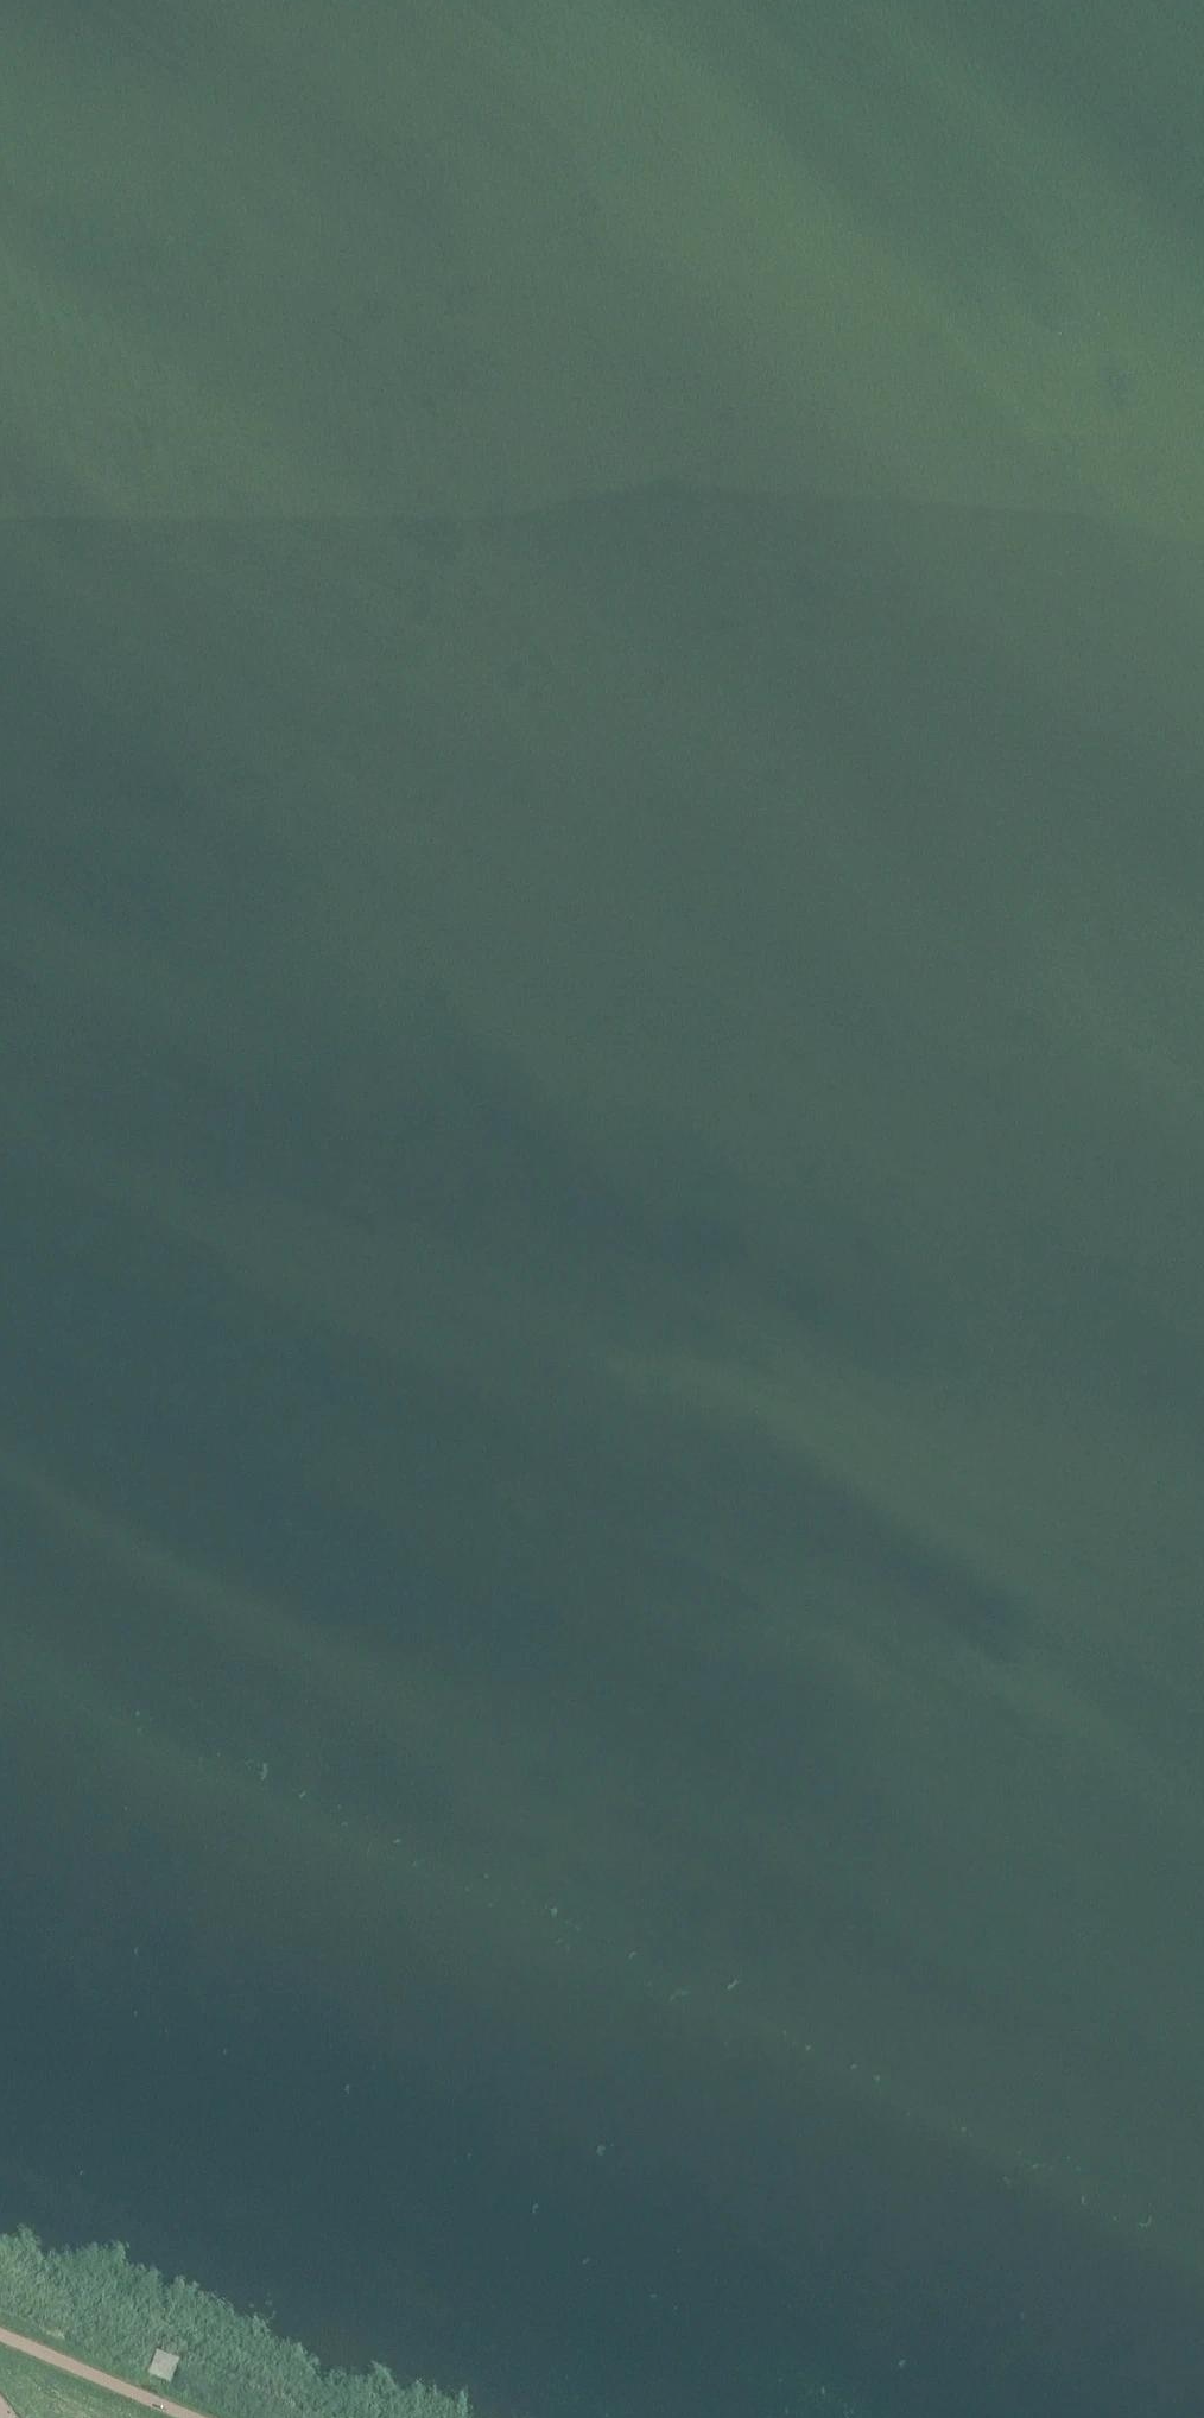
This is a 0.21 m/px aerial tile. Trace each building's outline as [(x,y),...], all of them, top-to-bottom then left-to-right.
[(172,2397),(182,2375),(160,2365),(150,2387),(172,2397)]
